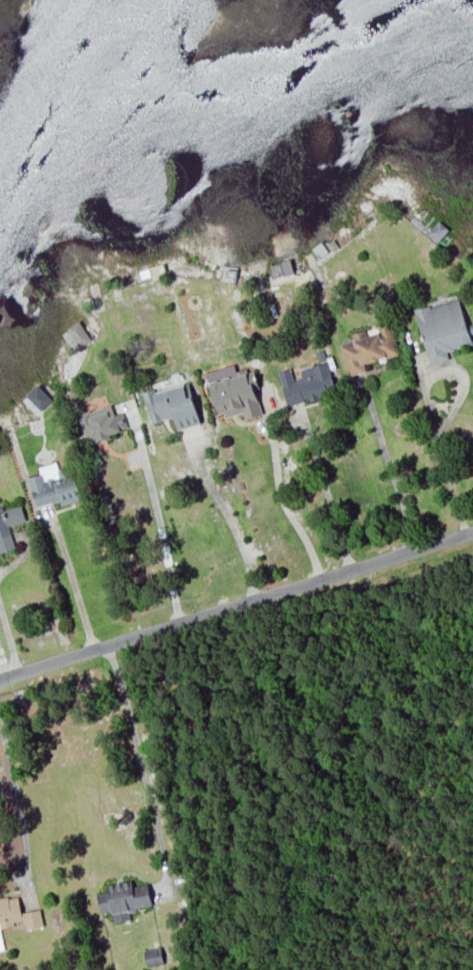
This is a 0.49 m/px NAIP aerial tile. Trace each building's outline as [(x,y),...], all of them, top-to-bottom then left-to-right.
[(268,264),(272,278),(293,273),(289,259),(268,264)] [(472,344),(459,297),(414,310),(430,364),(449,359),(447,351),(472,344)] [(348,375),(366,370),(364,363),(398,354),(390,322),(372,327),(374,334),(340,344),(348,375)] [(300,369),(302,377),(293,379),(290,368),(278,371),(287,405),(336,392),(328,361),(300,369)] [(262,414),(255,389),(260,388),(255,370),(247,372),(245,367),(227,372),(229,377),(210,382),(220,419),(244,412),(245,419),(262,414)] [(143,391),(151,423),(174,417),(177,429),(200,423),(189,383),(156,392),(155,388),(143,391)] [(128,430),(122,412),(114,414),(111,404),(79,414),(88,443),(128,430)] [(28,477),(36,507),(60,500),(61,505),(81,500),(71,465),(58,469),(56,462),(38,467),(40,474),(28,477)] [(9,525),(26,521),(21,505),(2,510),(1,506),(0,507),(0,552),(15,548),(9,525)] [(100,913),(112,911),(114,922),(130,920),(128,911),(152,907),(148,883),(133,886),(132,880),(107,885),(108,891),(97,893),(100,913)] [(5,950),(1,928),(14,926),(13,921),(24,919),(26,928),(43,926),(40,909),(21,912),(18,895),(0,898),(0,950),(5,950)] [(144,950),(147,966),(171,961),(168,945),(144,950)]
